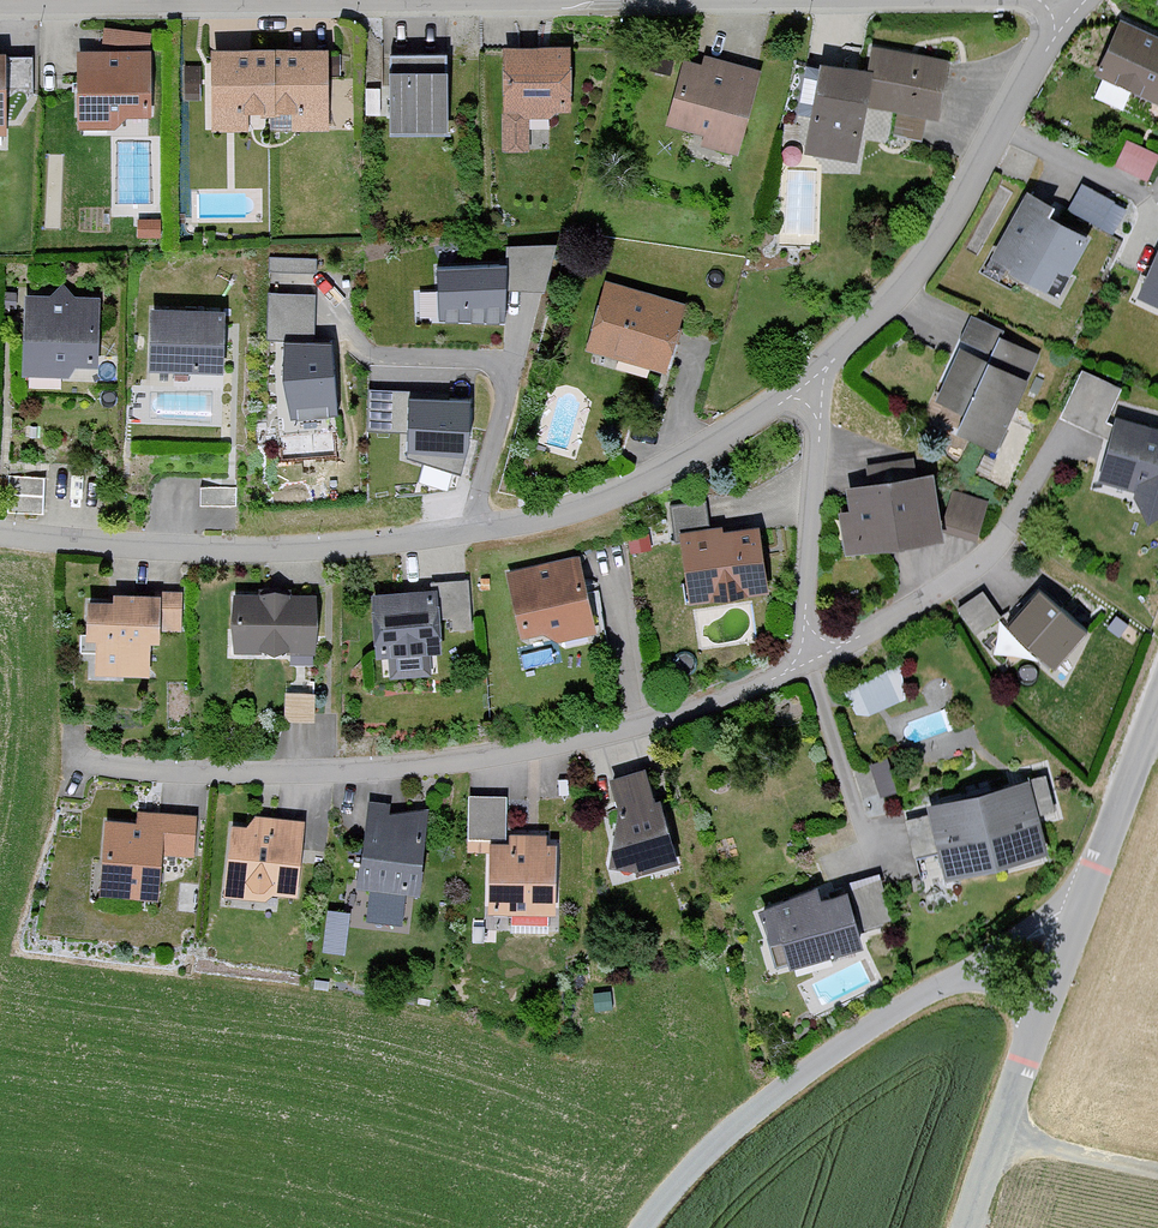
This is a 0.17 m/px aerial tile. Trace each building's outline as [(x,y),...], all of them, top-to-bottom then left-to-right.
[(1157,74),(1157,41),(1108,21),(1086,74),(1148,99),(1157,74)] [(139,35),(95,32),(94,48),(138,50),(139,35)] [(310,47),(197,52),(200,136),(313,132),(310,47)] [(855,70),(808,63),(794,152),(844,160),(852,108),(923,119),(932,58),(858,47),(855,70)] [(557,48),(492,48),(493,151),(520,151),(519,118),(543,118),(543,112),(557,111),(557,48)] [(443,121),(441,52),(378,55),(379,70),(372,70),(375,135),(434,132),(433,121),(443,121)] [(102,130),(112,117),(133,117),(134,54),(65,54),(65,130),(102,130)] [(750,71),(696,56),(694,64),(674,59),(656,126),(696,137),(694,147),(727,156),(750,71)] [(1117,161),(1151,176),(1157,159),(1157,147),(1128,134),(1117,161)] [(1106,236),(1119,211),(1076,189),(1063,214),(1106,236)] [(1058,278),(1078,237),(1034,217),(1040,205),(1010,191),(979,257),(1001,268),(998,274),(1035,292),(1045,272),(1058,278)] [(552,285),(555,238),(510,236),(508,283),(552,285)] [(1148,244),(1123,298),(1157,314),(1157,249),(1148,244)] [(273,264),(315,263),(315,253),(272,254),(273,264)] [(422,322),(507,320),(505,266),(436,267),(436,290),(421,291),(422,322)] [(669,303),(597,282),(577,350),(648,372),(669,303)] [(265,340),(276,344),(291,420),(340,415),(331,342),(311,342),(313,296),(270,294),(265,340)] [(54,376),(61,365),(81,366),(82,299),(12,298),(10,375),(54,376)] [(205,311),(134,308),(132,369),(203,371),(205,311)] [(986,455),(1028,356),(989,339),(992,332),(961,319),(952,340),(978,351),(975,359),(949,348),(925,406),(947,416),(939,435),(986,455)] [(1091,439),(1113,393),(1070,372),(1048,419),(1091,439)] [(474,400),(368,391),(369,429),(405,430),(409,456),(461,473),(476,436),(474,400)] [(1118,494),(1132,517),(1156,505),(1157,500),(1157,435),(1102,418),(1082,484),(1118,494)] [(927,539),(917,474),(907,475),(904,459),(857,466),(860,482),(833,486),(837,511),(827,512),(834,554),(927,539)] [(10,507),(45,509),(46,472),(12,471),(10,507)] [(968,540),(977,504),(946,496),(936,532),(968,540)] [(754,593),(746,528),(713,532),(712,527),(700,529),(697,507),(666,511),(678,603),(754,593)] [(509,642),(533,637),(547,644),(582,636),(565,561),(495,577),(509,642)] [(460,631),(458,584),(423,586),(423,594),(358,597),(360,648),(375,648),(376,657),(426,655),(425,633),(460,631)] [(147,592),(147,596),(105,596),(105,602),(72,601),(71,640),(84,640),(84,678),(138,679),(139,640),(143,640),(144,631),(168,631),(168,592),(147,592)] [(1072,636),(1026,592),(996,625),(1042,668),(1072,636)] [(990,619),(975,594),(949,610),(965,635),(990,619)] [(302,653),(301,596),(223,597),(224,654),(302,653)] [(862,709),(908,695),(900,667),(854,681),(862,709)] [(298,720),(298,695),(273,695),(273,720),(298,720)] [(596,779),(608,820),(592,838),(598,861),(624,869),(626,876),(661,866),(633,769),(596,779)] [(1042,815),(1034,778),(917,805),(919,816),(897,821),(906,858),(929,853),(935,878),(1035,855),(1027,818),(1042,815)] [(496,840),(497,801),(462,800),(462,840),(496,840)] [(409,890),(416,817),(355,811),(348,885),(409,890)] [(186,860),(188,814),(127,812),(126,824),(90,823),(88,898),(148,900),(149,859),(186,860)] [(290,821),(244,819),(237,827),(218,826),(214,899),(257,901),(257,894),(286,895),(290,821)] [(536,845),(537,837),(500,836),(500,845),(478,844),(477,911),(510,912),(510,925),(543,925),(545,845),(536,845)] [(873,879),(844,892),(856,934),(886,925),(873,879)] [(849,941),(831,891),(812,898),(806,883),(746,905),(770,970),(849,941)]
